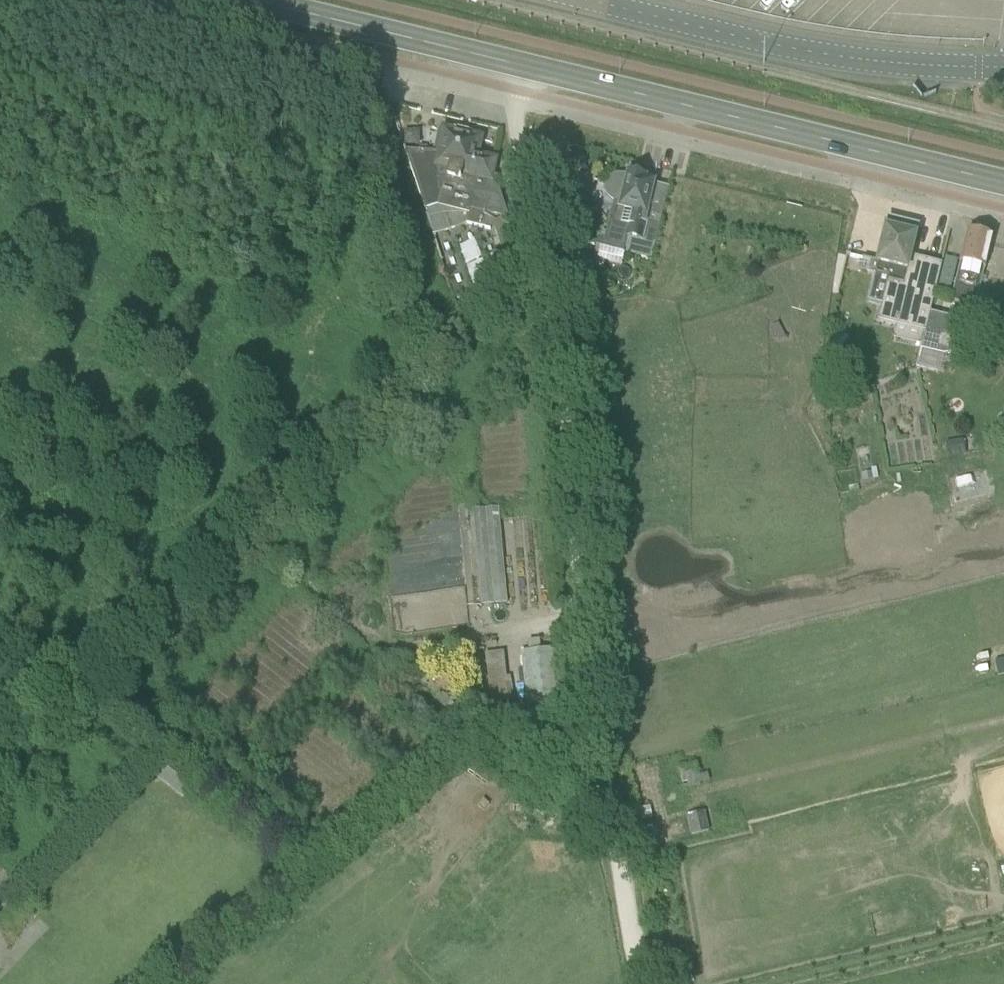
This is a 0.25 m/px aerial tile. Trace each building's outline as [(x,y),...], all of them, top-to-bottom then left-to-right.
[(419,153),(404,153),(411,172),(424,207),(426,214),(427,215),(434,235),(450,230),(466,225),(468,225),(484,228),(488,218),(504,218),(497,196),(494,179),(490,178),(494,163),(494,162),(475,157),(479,140),(444,132),(439,154),(426,154),(426,149),(419,149),(419,153)] [(595,258),(593,267),(603,270),(604,265),(620,268),(621,264),(621,263),(624,248),(651,255),(653,250),(658,227),(646,224),(650,206),(648,205),(650,195),(652,185),(643,183),(644,181),(640,180),(639,177),(633,176),(630,177),(627,177),(623,176),(617,176),(612,177),(607,181),(605,186),(604,191),(606,197),(619,210),(613,208),(606,241),(599,240),(595,258)] [(870,262),(867,274),(873,275),(874,276),(868,302),(881,305),(880,305),(877,322),(924,333),(925,333),(930,313),(941,265),(940,264),(910,257),(916,231),(918,226),(887,218),(885,224),(876,263),(870,261),(870,262)] [(980,287),(992,238),(967,232),(950,303),(975,309),(980,287)] [(527,309),(526,309),(513,310),(513,322),(519,321),(528,321),(527,309)] [(924,333),(920,350),(943,356),(958,354),(963,331),(952,328),(954,319),(930,313),(925,333),(924,333)] [(959,441),(946,443),(949,458),(961,456),(959,441)] [(943,445),(935,446),(936,457),(944,456),(943,445)] [(475,507),(481,603),(507,601),(501,506),(475,507)] [(519,655),(533,756),(568,752),(554,650),(519,655)] [(488,681),(481,682),(481,690),(483,709),(506,707),(504,681),(501,655),(486,656),(488,681)] [(994,662),(997,678),(1003,676),(1003,660),(994,662)] [(441,662),(432,663),(435,692),(444,691),(441,662)] [(695,764),(677,768),(682,790),(699,787),(695,764)] [(190,776),(177,793),(184,798),(198,782),(190,776)] [(702,832),(702,824),(696,824),(695,815),(687,816),(688,832),(702,832)]
